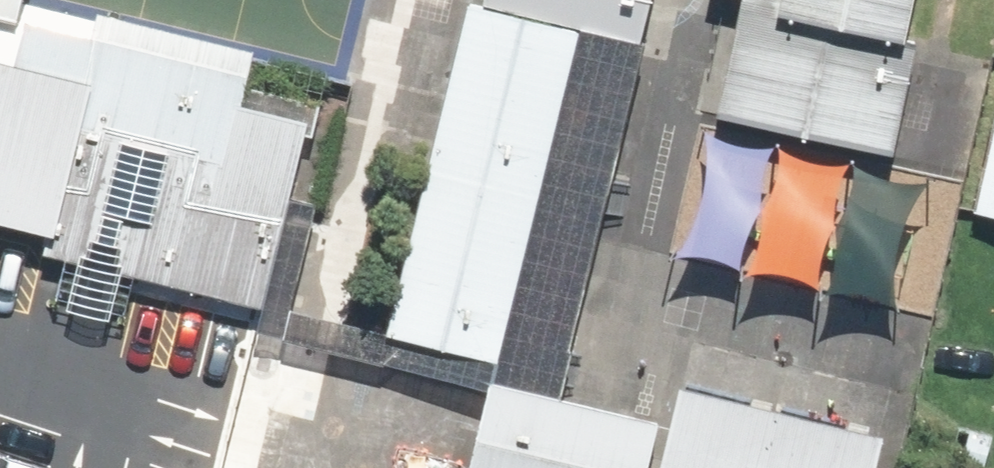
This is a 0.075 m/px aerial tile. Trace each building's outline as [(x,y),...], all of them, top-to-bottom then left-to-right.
[(269,298),(315,116),(256,101),(267,58),(34,0),(29,0),(13,62),(0,59),(0,231),(269,298)] [(472,0),(470,0),(393,340),(500,365),(578,24),(472,0)] [(646,36),(654,0),(489,0),(646,36)] [(911,0),(737,0),(713,129),(881,160),(911,0)] [(969,215),(993,221),(993,99),(969,215)] [(465,467),(649,467),(662,410),(487,371),(465,467)] [(682,374),(661,467),(852,467),(864,415),(682,374)]
